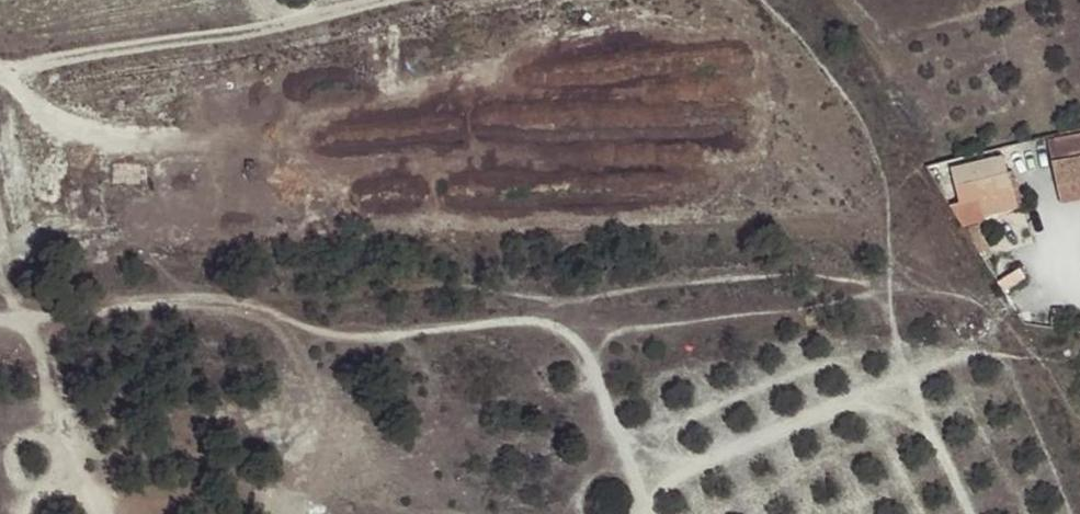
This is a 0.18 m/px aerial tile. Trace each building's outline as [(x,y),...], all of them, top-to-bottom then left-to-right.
[(1047,142),(1055,187),(1079,183),(1079,136),(1047,142)] [(1010,154),(1002,156),(1006,169),(1013,168),(1010,154)] [(1006,169),(1002,156),(949,169),(957,203),(948,205),(963,228),(984,223),(983,217),(1022,208),(1013,168),(1006,169)] [(1055,187),(1058,204),(1079,200),(1079,183),(1055,187)] [(1019,281),(1013,272),(1003,278),(1009,288),(1019,281)] [(1061,308),(1051,308),(1051,318),(1061,318),(1061,308)]
